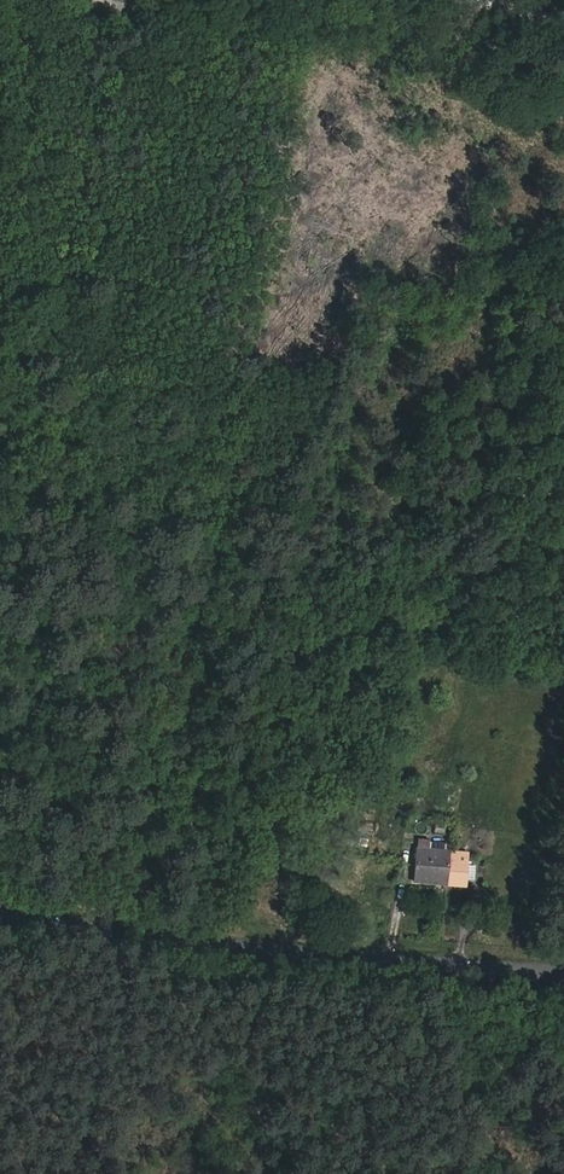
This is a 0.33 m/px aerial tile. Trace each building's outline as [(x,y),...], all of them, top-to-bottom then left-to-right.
[(136,0),(88,0),(86,10),(132,19),(136,0)] [(445,883),(448,851),(443,851),(444,843),(429,841),(428,850),(417,849),(414,881),(445,883)] [(473,880),(474,865),(466,865),(467,853),(448,851),(445,883),(465,885),(465,880),(473,880)]
